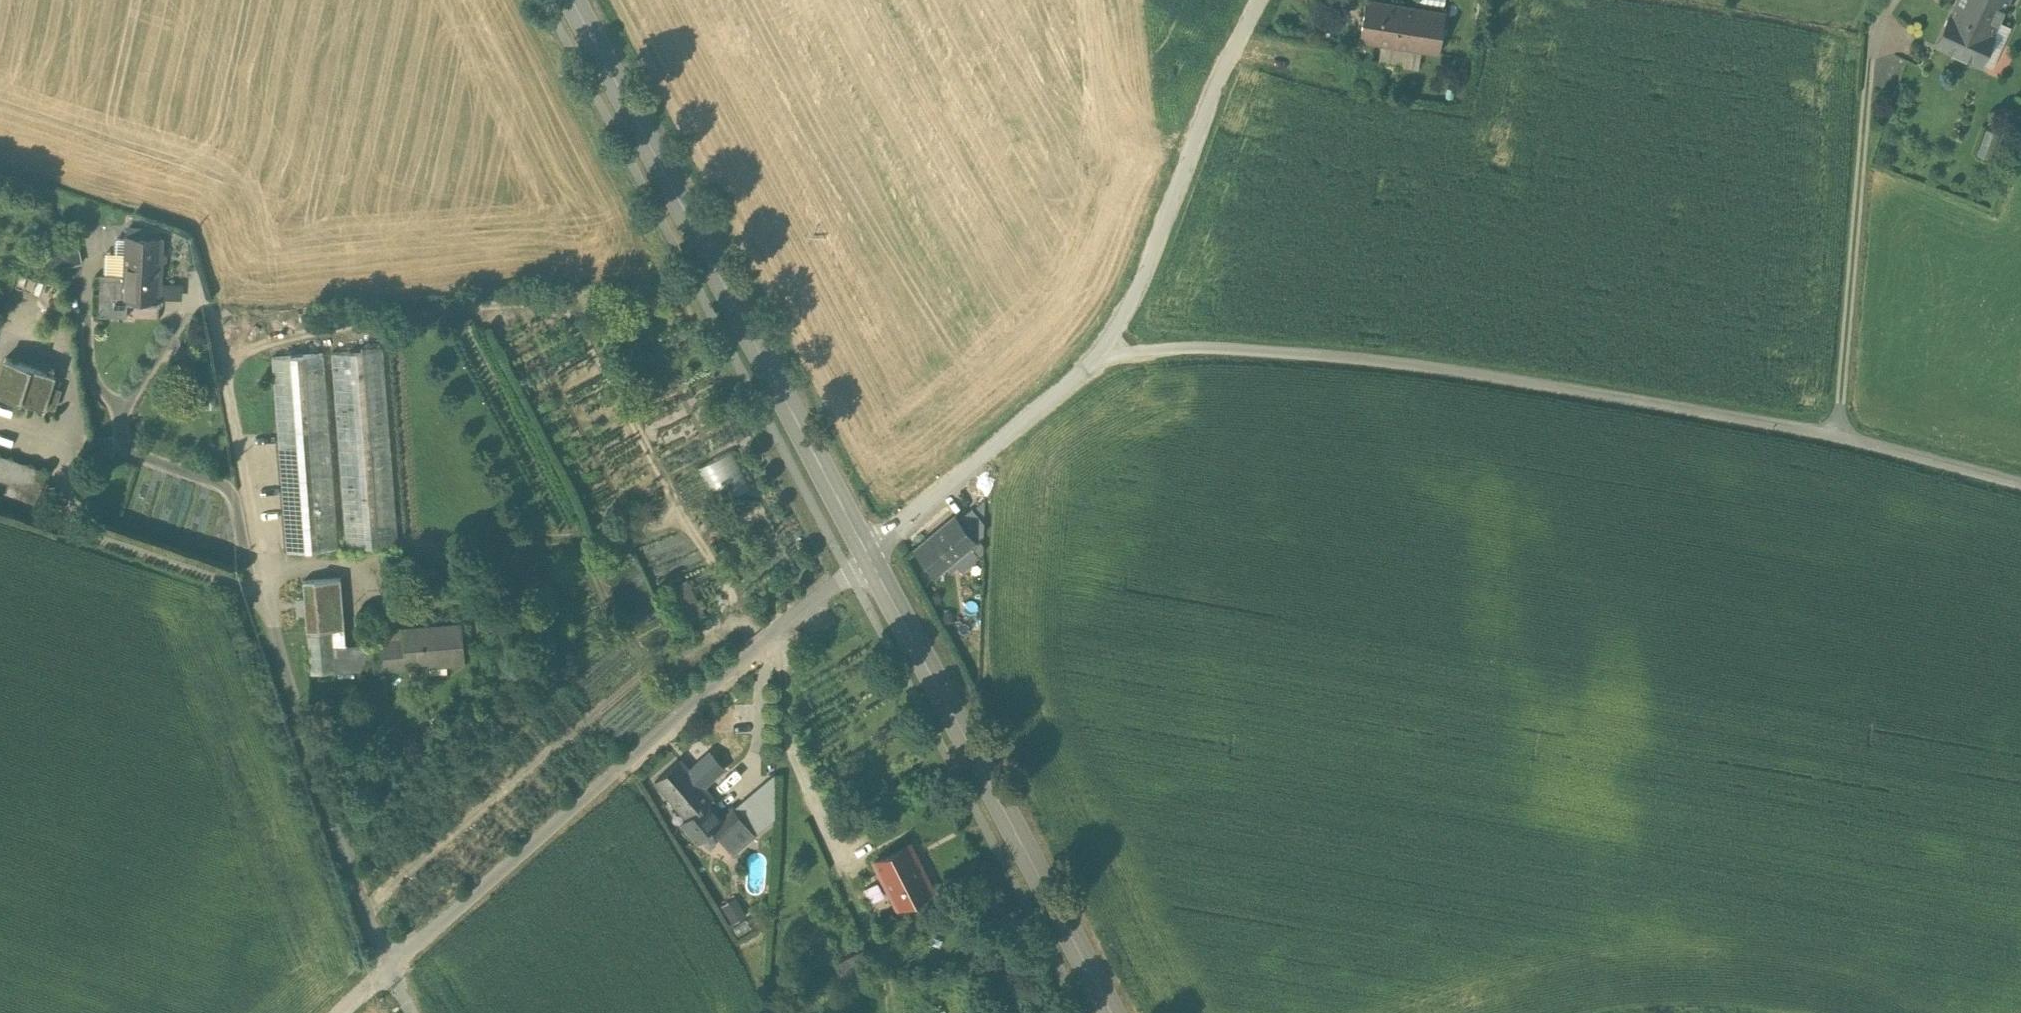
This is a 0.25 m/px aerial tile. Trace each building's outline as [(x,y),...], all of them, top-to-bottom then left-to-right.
[(1380,0),(1365,0),(1359,39),(1434,52),(1438,52),(1445,11),(1380,0)] [(1934,46),(1979,64),(2006,0),(1953,0),(1934,46)] [(124,275),(123,299),(124,299),(158,300),(160,239),(125,238),(124,275)] [(62,261),(81,260),(80,239),(60,240),(62,261)] [(124,275),(100,274),(98,315),(126,317),(126,315),(123,314),(124,299),(123,299),(124,275)] [(383,348),(331,352),(346,546),(398,542),(383,348)] [(323,353),(289,355),(284,356),(271,357),(286,551),(338,547),(323,353)] [(5,357),(0,374),(0,392),(43,406),(44,405),(50,385),(54,372),(5,357)] [(50,385),(44,405),(54,408),(60,388),(50,385)] [(733,448),(697,469),(716,501),(751,481),(733,448)] [(0,456),(0,495),(32,506),(44,471),(0,456)] [(984,521),(972,506),(957,519),(960,523),(974,541),(983,533),(984,521)] [(957,519),(954,516),(915,548),(935,573),(955,556),(973,542),(974,541),(960,523),(957,519)] [(982,553),(973,542),(955,556),(964,567),(982,553)] [(341,577),(303,580),(307,629),(345,626),(341,577)] [(461,623),(403,628),(404,639),(374,641),(376,667),(464,660),(461,623)] [(376,667),(374,641),(346,643),(345,626),(307,629),(310,672),(376,667)] [(698,779),(680,757),(654,780),(665,792),(664,793),(665,794),(666,793),(669,796),(668,797),(669,798),(669,797),(686,817),(707,801),(713,796),(705,787),(698,779)] [(774,772),(733,807),(755,833),(775,816),(774,772)] [(709,783),(703,775),(698,779),(705,787),(709,783)] [(755,833),(733,807),(720,817),(707,801),(686,817),(681,821),(697,839),(709,828),(710,829),(712,827),(732,851),(755,833)] [(932,888),(909,842),(875,859),(899,906),(908,900),(909,901),(932,888)] [(873,962),(863,942),(835,956),(846,976),(857,970),(873,962)]
